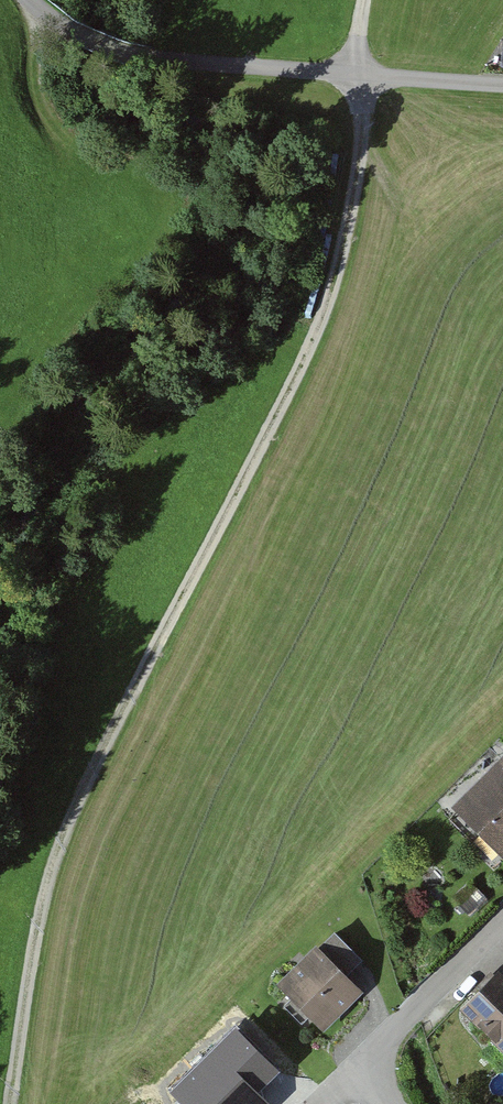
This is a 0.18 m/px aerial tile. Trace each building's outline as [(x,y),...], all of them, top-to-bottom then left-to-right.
[(450,807),(500,858),(502,855),(502,755),(450,807)] [(363,992),(314,947),(277,988),(326,1033),(363,992)] [(460,1007),(502,1052),(502,967),(460,1007)]
